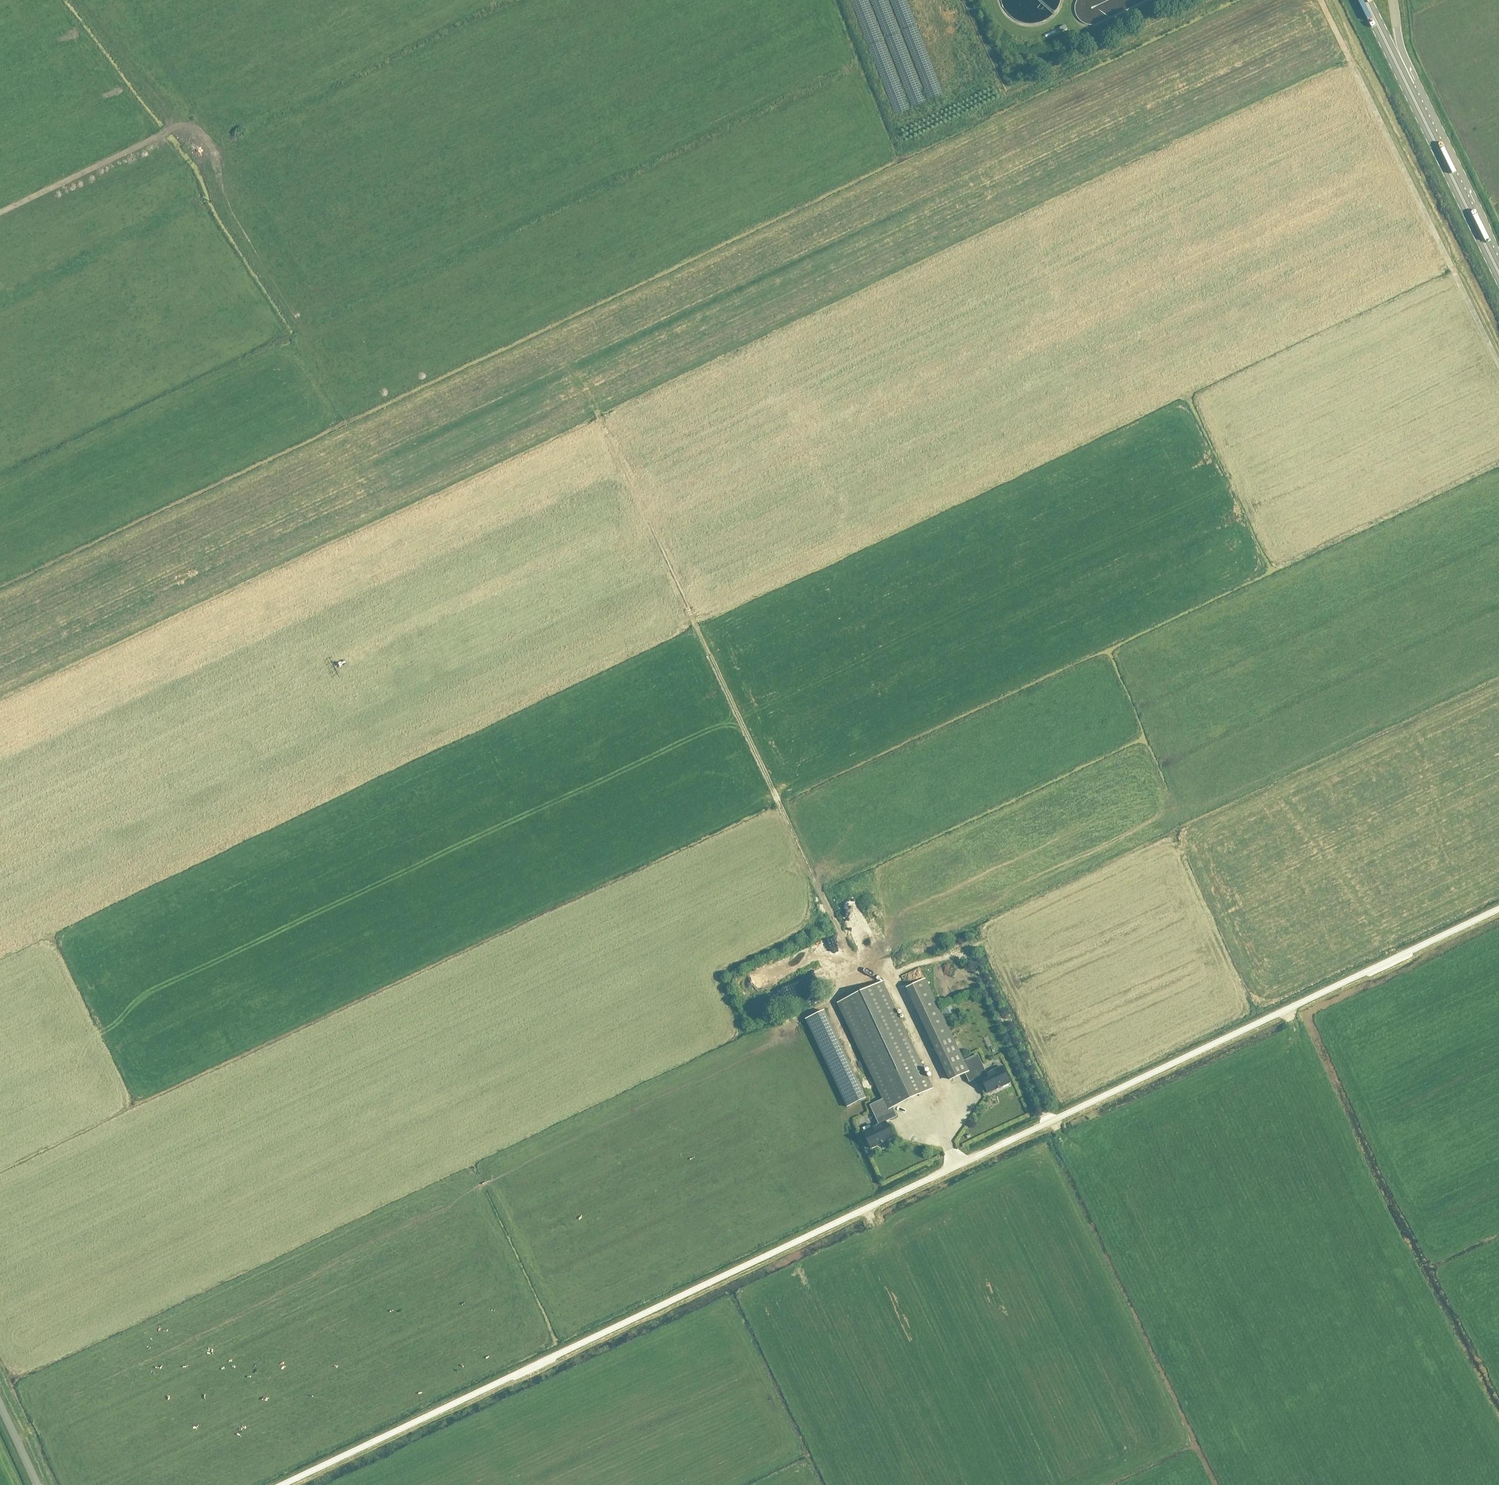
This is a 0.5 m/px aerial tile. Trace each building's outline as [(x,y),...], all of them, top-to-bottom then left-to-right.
[(1075,6),(1075,12),(1077,18),(1081,22),(1085,25),(1090,26),(1095,25),(1100,23),(1150,0),(1077,0),(1076,1),(1075,6)] [(907,989),(950,1080),(968,1071),(964,1062),(925,980),(907,989)] [(882,984),(838,1004),(883,1100),(888,1109),(932,1089),(882,984)] [(994,1072),(994,1071),(986,1074),(977,1055),(964,1062),(968,1071),(977,1071),(988,1094),(1010,1083),(1002,1067),(1001,1067),(1002,1068),(994,1072)] [(857,1080),(838,1089),(847,1108),(865,1099),(857,1080)] [(1005,1095),(1007,1100),(1016,1097),(1014,1092),(1005,1095)] [(864,1132),(863,1133),(871,1149),(893,1139),(882,1116),(888,1109),(883,1100),(870,1106),(879,1125),(871,1129),(872,1130),(864,1133),(864,1132)]
